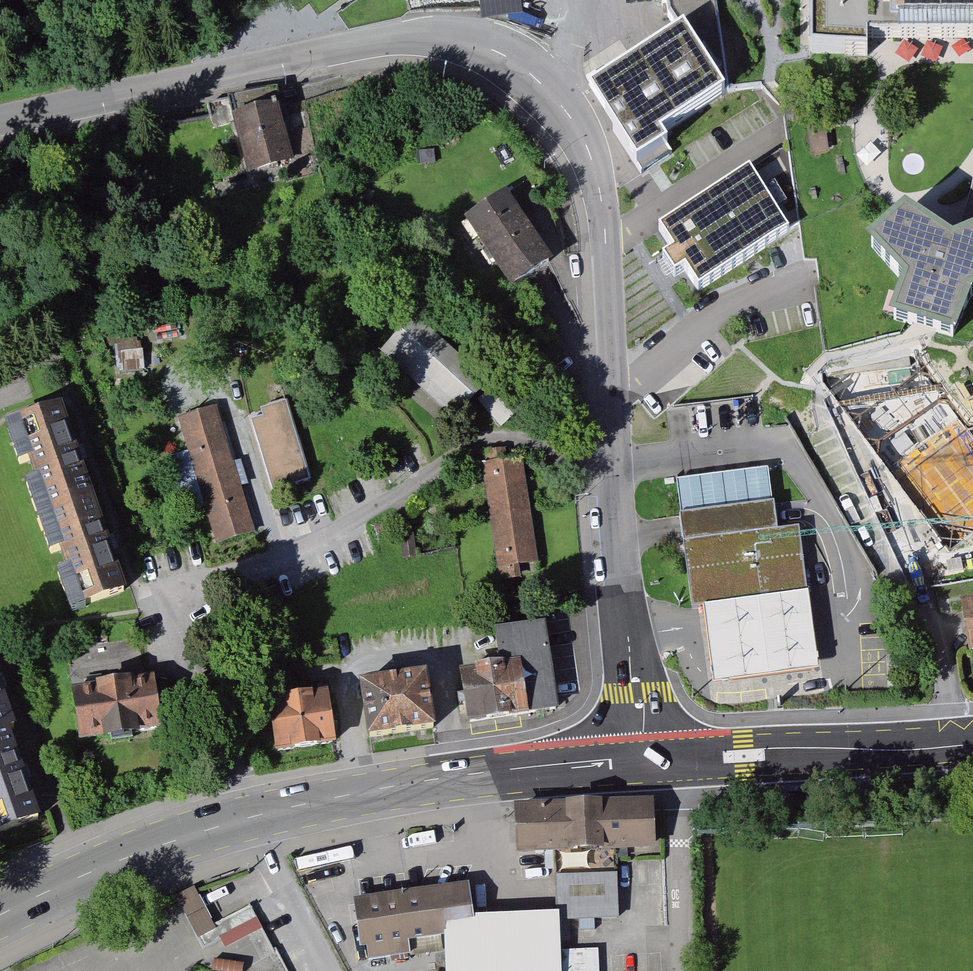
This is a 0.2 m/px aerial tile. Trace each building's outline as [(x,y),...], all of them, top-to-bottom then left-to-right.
[(485,15),(521,11),(520,0),(483,0),(485,15)] [(666,13),(723,5),(722,0),(664,0),(666,13)] [(810,55),(867,54),(866,40),(972,40),(972,0),(810,0),(810,55)] [(590,96),(639,174),(675,151),(667,138),(729,100),(688,35),(590,96)] [(289,105),(236,114),(246,171),(299,162),(289,105)] [(747,173),(657,232),(672,256),(662,262),(674,280),(687,271),(701,292),(788,236),(747,173)] [(557,257),(505,189),(463,221),(514,289),(557,257)] [(937,232),(909,205),(875,241),(905,269),(890,320),(956,339),(970,294),(972,292),(972,231),(958,238),(937,232)] [(412,319),(380,356),(457,423),(489,385),(412,319)] [(141,337),(113,341),(118,374),(145,370),(141,337)] [(967,428),(940,389),(836,401),(949,551),(972,535),(972,426),(967,428)] [(260,405),(263,415),(251,419),(273,490),(313,477),(287,397),(260,405)] [(58,409),(13,425),(79,610),(124,594),(105,541),(74,456),(58,409)] [(224,411),(185,422),(222,546),(261,535),(224,411)] [(522,457),(481,463),(499,580),(521,577),(519,564),(538,561),(522,457)] [(676,481),(681,516),(773,504),(769,469),(676,481)] [(683,530),(684,543),(777,531),(775,517),(773,504),(681,516),(683,530)] [(777,531),(684,543),(693,606),(702,605),(807,591),(799,528),(777,531)] [(807,591),(702,605),(705,629),(713,686),(818,672),(810,616),(807,591)] [(960,607),(969,656),(972,656),(972,604),(960,607)] [(502,665),(461,672),(472,723),(560,710),(546,622),(497,629),(502,665)] [(426,668),(361,679),(371,739),(437,727),(426,668)] [(155,674),(72,687),(80,740),(163,727),(155,674)] [(40,818),(19,765),(7,732),(17,729),(0,684),(0,833),(40,818)] [(328,690),(272,696),(278,750),(334,744),(328,690)] [(654,806),(515,811),(517,852),(556,850),(560,914),(619,912),(616,848),(656,846),(654,806)] [(356,898),(365,959),(447,947),(450,970),(601,970),(599,947),(560,948),(560,914),(478,916),(474,883),(356,898)] [(194,889),(176,897),(178,901),(198,940),(216,931),(213,926),(194,889)]
